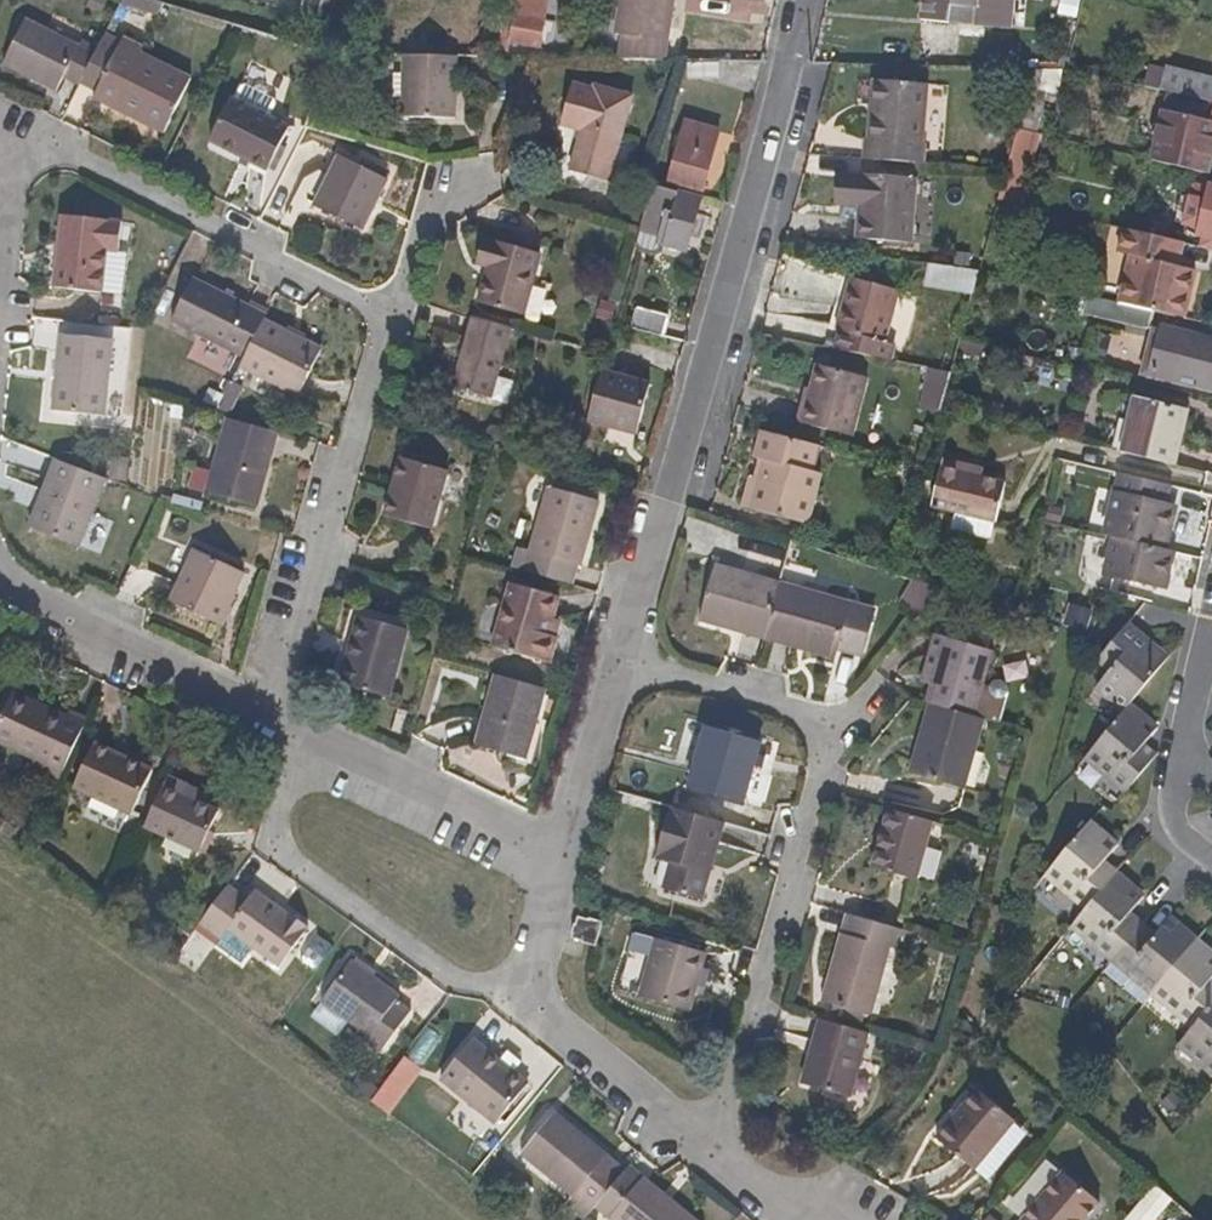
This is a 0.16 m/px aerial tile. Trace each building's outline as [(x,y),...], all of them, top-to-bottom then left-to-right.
[(161,5),(142,0),(122,0),(118,9),(154,19),(161,5)] [(326,0),(306,0),(302,19),(321,23),(326,0)] [(507,0),(495,0),(482,59),(493,60),(507,0)] [(670,15),(672,0),(621,0),(616,34),(624,36),(620,62),(663,64),(670,15)] [(975,0),(923,0),(921,21),(944,23),(946,21),(972,24),(975,0)] [(80,85),(94,56),(28,24),(3,69),(58,96),(64,84),(78,91),(80,85)] [(165,139),(191,82),(142,58),(144,52),(124,43),(121,48),(103,39),(94,56),(80,85),(99,94),(95,104),(122,117),(165,139)] [(455,120),(459,59),(405,58),(403,119),(455,120)] [(1066,72),(1068,60),(1061,59),(1059,71),(1066,72)] [(719,83),(719,64),(686,64),(685,84),(719,83)] [(1028,134),(1044,71),(1032,71),(1015,131),(1028,134)] [(1164,72),(1159,94),(1166,96),(1211,106),(1211,83),(1164,72)] [(918,165),(925,87),(876,82),(872,119),(867,119),(864,162),(918,165)] [(605,183),(629,98),(590,87),(589,91),(566,84),(555,125),(577,132),(565,171),(605,183)] [(280,151),(291,130),(285,127),(290,116),(289,111),(288,107),(280,104),(277,95),(270,92),(265,93),(261,95),(252,90),(242,91),(236,103),(232,102),(208,144),(269,173),(280,151)] [(1211,142),(1211,106),(1166,96),(1150,162),(1204,174),(1211,142)] [(701,189),(718,126),(678,115),(662,177),(701,189)] [(287,172),(296,154),(303,140),(308,130),(302,126),(266,197),(273,200),(278,191),(287,172)] [(274,175),(285,153),(280,151),(269,173),(274,175)] [(364,234),(388,182),(340,159),(315,211),(364,234)] [(910,244),(913,179),(859,176),(859,180),(840,178),(839,207),(856,208),(855,240),(910,244)] [(684,252),(699,201),(650,189),(637,234),(634,245),(640,253),(654,257),(661,251),(662,245),(684,252)] [(1210,199),(1203,229),(1201,235),(1211,238),(1211,189),(1210,199)] [(1203,229),(1210,199),(1203,196),(1196,227),(1203,229)] [(104,296),(110,254),(121,255),(126,225),(67,218),(58,290),(104,296)] [(1187,297),(1192,270),(1181,267),(1186,245),(1125,231),(1120,254),(1128,256),(1117,303),(1151,311),(1188,319),(1193,298),(1187,297)] [(1201,235),(1195,235),(1193,246),(1211,251),(1211,238),(1201,235)] [(482,269),(489,242),(482,239),(475,267),(482,269)] [(522,318),(540,255),(489,242),(482,269),(487,270),(478,304),(522,318)] [(925,290),(976,293),(977,271),(927,268),(925,290)] [(1193,298),(1200,271),(1192,270),(1187,297),(1193,298)] [(834,298),(839,278),(832,276),(826,295),(834,298)] [(172,321),(194,281),(188,277),(167,319),(172,321)] [(868,342),(883,291),(839,278),(834,298),(826,295),(817,328),(822,330),(818,346),(874,358),(877,345),(868,342)] [(245,360),(265,323),(267,318),(194,281),(172,321),(192,332),(245,360)] [(1147,328),(1151,311),(1117,303),(1099,299),(1095,315),(1147,328)] [(661,338),(666,318),(636,309),(630,330),(661,338)] [(510,331),(512,324),(475,314),(474,320),(510,331)] [(490,400),(510,331),(474,320),(454,390),(490,400)] [(298,397),(320,352),(265,323),(245,360),(241,368),(298,397)] [(1175,333),(1164,382),(1211,393),(1211,341),(1175,333)] [(106,415),(113,344),(62,338),(54,410),(106,415)] [(841,434),(856,374),(805,361),(799,386),(797,396),(789,395),(783,418),(841,434)] [(940,409),(949,372),(930,369),(921,405),(938,409),(940,409)] [(635,434),(648,383),(600,371),(586,420),(635,434)] [(797,396),(799,386),(793,383),(789,395),(797,396)] [(1151,403),(1154,395),(1142,392),(1141,401),(1151,403)] [(1185,411),(1187,402),(1154,395),(1151,403),(1185,411)] [(1172,466),(1185,411),(1151,403),(1141,401),(1132,399),(1119,453),(1172,466)] [(254,508),(265,468),(275,433),(227,420),(213,470),(206,496),(254,508)] [(800,502),(806,479),(798,476),(808,444),(753,430),(729,512),(779,528),(788,498),(800,502)] [(992,521),(1007,463),(943,447),(927,506),(992,521)] [(80,546),(107,479),(56,459),(29,528),(80,546)] [(431,532),(446,474),(397,460),(391,485),(396,487),(391,508),(385,506),(382,519),(431,532)] [(1165,551),(1174,511),(1165,509),(1168,488),(1119,476),(1105,537),(1115,539),(1165,551)] [(391,508),(396,487),(391,485),(385,506),(391,508)] [(578,568),(597,503),(547,489),(524,573),(570,586),(575,567),(578,568)] [(792,532),(800,502),(788,498),(779,528),(792,532)] [(1168,588),(1176,554),(1165,551),(1115,539),(1107,574),(1168,588)] [(218,628),(245,576),(196,554),(171,605),(218,628)] [(765,629),(777,584),(712,567),(697,622),(725,629),(727,619),(765,629)] [(832,659),(847,604),(777,584),(765,629),(805,640),(802,650),(832,659)] [(555,639),(547,638),(551,622),(557,600),(510,588),(493,650),(548,666),(555,639)] [(408,628),(351,610),(331,685),(338,688),(356,621),(406,636),(408,628)] [(762,639),(765,629),(727,619),(725,629),(762,639)] [(388,702),(406,636),(356,621),(338,688),(388,702)] [(555,639),(560,625),(551,622),(547,638),(555,639)] [(1135,638),(1125,628),(1118,638),(1127,646),(1135,638)] [(802,650),(805,640),(765,629),(762,639),(802,650)] [(970,717),(988,651),(939,637),(920,703),(926,705),(970,717)] [(1126,709),(1164,664),(1135,638),(1127,646),(1118,638),(1096,662),(1111,675),(1096,692),(1122,714),(1126,709)] [(525,762),(544,690),(496,676),(476,748),(525,762)] [(88,724),(70,715),(67,721),(16,697),(0,730),(0,747),(45,768),(42,777),(59,786),(88,724)] [(962,792),(982,721),(970,717),(926,705),(906,775),(962,792)] [(1147,770),(1136,761),(1145,751),(1157,736),(1126,709),(1122,714),(1085,760),(1127,795),(1147,770)] [(739,804),(757,741),(704,726),(686,789),(739,804)] [(132,819),(152,777),(94,748),(73,791),(132,819)] [(1155,761),(1145,751),(1136,761),(1147,770),(1155,761)] [(199,856),(216,818),(201,811),(205,802),(167,783),(144,830),(199,856)] [(702,902),(723,825),(669,810),(655,860),(666,864),(659,890),(702,902)] [(911,883),(929,822),(887,810),(870,870),(911,883)] [(1107,883),(1096,874),(1105,864),(1118,849),(1088,824),(1046,875),(1086,909),(1107,883)] [(1112,877),(1115,874),(1105,864),(1096,874),(1107,883),(1112,877)] [(1120,926),(1128,916),(1141,901),(1112,877),(1107,883),(1086,909),(1070,928),(1111,962),(1132,936),(1120,926)] [(311,928),(259,891),(257,893),(250,901),(230,887),(200,929),(221,945),(229,934),(249,949),(279,971),(289,956),(311,928)] [(845,937),(850,917),(843,915),(838,935),(845,937)] [(1132,936),(1140,926),(1128,916),(1120,926),(1132,936)] [(869,1019),(894,929),(850,917),(845,937),(838,935),(819,1004),(869,1019)] [(594,945),(599,925),(576,919),(571,939),(594,945)] [(1152,996),(1193,944),(1166,922),(1154,938),(1146,948),(1132,936),(1111,962),(1152,996)] [(1146,948),(1154,938),(1140,926),(1132,936),(1146,948)] [(686,1015),(703,957),(654,943),(636,1000),(686,1015)] [(1211,1006),(1211,1004),(1202,995),(1211,985),(1211,983),(1211,961),(1193,944),(1152,996),(1192,1031),(1211,1006)] [(379,1055),(411,1013),(395,1001),(399,996),(352,961),(320,1002),(368,1038),(364,1044),(379,1055)] [(1211,985),(1202,995),(1211,1004),(1211,986),(1211,985)] [(1192,1031),(1178,1047),(1211,1076),(1211,1006),(1192,1031)] [(817,1055),(825,1024),(818,1022),(809,1053),(817,1055)] [(849,1100),(867,1036),(825,1024),(817,1055),(809,1053),(800,1086),(849,1100)] [(456,1091),(487,1052),(472,1039),(442,1079),(456,1091)] [(405,1051),(371,1097),(390,1111),(424,1065),(405,1051)] [(496,1125),(527,1086),(487,1052),(456,1091),(496,1125)] [(974,1173),(1013,1124),(976,1094),(936,1144),(974,1173)] [(529,1145),(551,1118),(542,1111),(521,1138),(529,1145)] [(624,1174),(553,1117),(551,1118),(529,1145),(521,1155),(572,1197),(565,1205),(583,1219),(586,1219),(596,1208),(624,1174)] [(674,1206),(641,1180),(628,1169),(624,1174),(596,1208),(611,1219),(691,1219),(674,1206)] [(1100,1205),(1064,1175),(1037,1207),(1027,1219),(1088,1219),(1100,1205)] [(1173,1200),(1154,1187),(1129,1219),(1158,1219),(1173,1200)]
